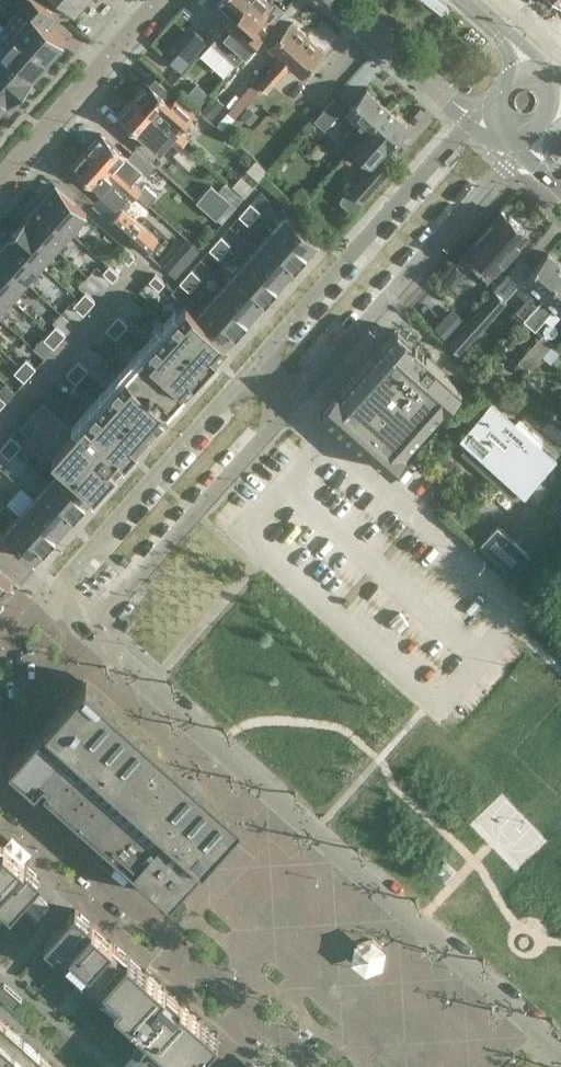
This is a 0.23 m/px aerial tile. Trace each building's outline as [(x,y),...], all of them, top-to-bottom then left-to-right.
[(44,25),(53,15),(36,0),(19,0),(16,3),(21,7),(6,24),(47,60),(63,42),(44,25)] [(90,0),(56,0),(75,17),(90,0)] [(214,27),(224,35),(231,27),(226,23),(246,0),(218,0),(217,1),(228,12),(214,27)] [(226,23),(231,27),(224,35),(217,43),(237,62),(270,25),(260,16),(272,3),(268,0),(246,0),(226,23)] [(280,57),(266,72),(275,80),(283,72),(278,68),(307,35),(292,21),(268,47),(280,57)] [(6,24),(0,31),(0,50),(31,78),(47,60),(6,24)] [(224,35),(214,27),(207,35),(212,39),(217,43),(224,35)] [(307,35),(278,68),(283,72),(289,66),(300,76),(323,50),(307,35)] [(0,50),(0,82),(15,96),(31,78),(0,50)] [(275,80),(266,72),(258,81),(263,85),(243,107),(244,107),(252,98),(256,102),(275,80)] [(256,78),(240,96),(236,101),(243,107),(263,85),(258,81),(256,78)] [(147,81),(133,97),(190,148),(198,140),(190,133),(187,137),(163,115),(173,104),(147,81)] [(0,82),(0,113),(8,104),(15,96),(0,82)] [(347,111),(356,119),(338,140),(349,149),(387,106),(367,88),(347,111)] [(325,128),(345,106),(334,96),(314,119),(325,128)] [(190,148),(133,97),(119,113),(160,150),(169,139),(178,146),(175,149),(187,160),(194,153),(190,149),(190,148)] [(408,124),(387,106),(349,149),(369,167),(350,189),(363,200),(391,168),(378,157),(408,124)] [(249,123),(254,117),(245,109),(240,115),(249,123)] [(132,180),(142,169),(102,133),(87,149),(136,192),(148,204),(157,194),(145,183),(140,188),(132,180)] [(136,192),(87,149),(72,165),(98,188),(96,190),(117,209),(130,196),(131,197),(136,192)] [(216,219),(217,218),(223,223),(237,206),(245,195),(227,179),(218,189),(211,183),(196,201),(216,219)] [(55,185),(40,202),(71,230),(87,212),(55,185)] [(251,201),(245,208),(255,217),(261,210),(251,201)] [(56,247),(71,230),(40,202),(25,219),(56,247)] [(147,252),(159,238),(123,207),(111,221),(147,252)] [(255,217),(245,208),(239,215),(249,223),(255,217)] [(510,214),(508,215),(502,209),(461,255),(488,279),(529,233),(522,227),(523,226),(510,214)] [(318,241),(287,213),(271,231),(302,259),(318,241)] [(56,247),(25,219),(10,236),(41,264),(56,247)] [(302,259),(271,231),(256,248),(287,275),(302,259)] [(221,235),(215,241),(225,250),(231,244),(221,235)] [(10,236),(0,247),(0,258),(26,281),(41,264),(10,236)] [(187,236),(165,261),(178,272),(200,247),(187,236)] [(225,250),(215,241),(209,248),(219,257),(225,250)] [(135,255),(125,246),(119,253),(129,262),(135,255)] [(287,275),(256,248),(241,264),(272,292),(287,275)] [(535,288),(515,309),(524,317),(560,276),(560,264),(548,252),(524,278),(535,288)] [(0,258),(0,287),(11,297),(26,281),(0,258)] [(119,273),(109,264),(103,271),(113,280),(119,273)] [(272,292),(241,264),(226,281),(257,309),(272,292)] [(451,289),(465,272),(455,264),(441,281),(451,289)] [(191,268),(185,275),(195,284),(201,277),(191,268)] [(159,288),(165,282),(155,273),(149,280),(159,288)] [(189,290),(195,284),(185,275),(180,281),(189,290)] [(524,317),(536,327),(555,306),(560,311),(560,276),(524,317)] [(257,309),(226,281),(211,298),(243,325),(257,309)] [(0,287),(0,310),(11,297),(0,287)] [(495,289),(468,318),(448,341),(459,351),(480,329),(506,299),(495,289)] [(89,307),(95,300),(85,291),(80,298),(89,307)] [(89,307),(80,298),(74,304),(84,313),(89,307)] [(243,325),(211,298),(197,314),(228,341),(243,325)] [(148,432),(228,341),(197,314),(186,304),(75,429),(42,401),(20,426),(63,464),(95,492),(148,432)] [(447,338),(465,319),(451,307),(434,326),(447,338)] [(122,330),(128,324),(118,315),(112,321),(122,330)] [(116,337),(122,330),(112,321),(106,328),(116,337)] [(56,324),(50,331),(60,340),(66,333),(56,324)] [(338,387),(321,406),(389,467),(461,387),(441,369),(395,329),(341,390),(338,387)] [(60,340),(50,331),(44,338),(54,346),(60,340)] [(528,370),(554,342),(543,332),(517,360),(528,370)] [(551,361),(560,350),(552,344),(543,354),(551,361)] [(26,358),(20,365),(30,373),(36,367),(26,358)] [(482,377),(462,359),(455,366),(475,384),(482,377)] [(78,360),(72,366),(82,375),(88,369),(78,360)] [(30,373),(20,365),(14,371),(24,380),(30,373)] [(82,375),(72,366),(66,373),(76,382),(82,375)] [(529,409),(544,391),(528,378),(513,396),(529,409)] [(525,491),(554,459),(539,446),(542,440),(519,420),(515,424),(492,405),(483,415),(476,413),(467,423),(470,429),(464,437),(466,439),(463,451),(511,493),(523,489),(525,491)] [(553,413),(542,426),(560,443),(560,420),(553,413)] [(12,435),(6,441),(16,450),(21,444),(12,435)] [(16,450),(6,441),(0,448),(10,457),(16,450)] [(95,492),(63,464),(49,480),(81,508),(95,492)] [(81,508),(49,480),(35,497),(66,525),(81,508)] [(66,525),(35,497),(20,513),(51,541),(55,536),(64,527),(66,525)] [(51,541),(20,513),(4,531),(35,559),(51,541)] [(530,554),(496,524),(479,543),(513,573),(530,554)] [(13,584),(0,572),(0,599),(13,584)] [(240,819),(84,680),(10,762),(41,790),(158,893),(163,888),(172,896),(240,819)] [(24,863),(7,847),(6,848),(0,855),(0,891),(24,863)] [(42,879),(24,863),(0,891),(0,903),(11,913),(22,902),(36,886),(42,879)] [(452,874),(442,865),(433,874),(442,883),(452,874)] [(53,901),(36,886),(22,902),(39,916),(53,901)] [(63,959),(93,924),(75,908),(45,943),(63,959)] [(111,941),(93,924),(63,959),(80,975),(111,941)] [(375,937),(355,943),(352,965),(367,975),(384,970),(387,949),(375,937)] [(129,957),(111,941),(80,975),(98,991),(129,957)] [(129,956),(129,957),(98,991),(150,1037),(124,1066),(191,1066),(219,1036),(129,956)] [(21,999),(4,984),(0,988),(0,996),(14,1007),(21,999)] [(24,1040),(6,1024),(0,1031),(0,1066),(24,1040)] [(462,1063),(466,1066),(496,1066),(505,1058),(483,1039),(462,1063)] [(42,1056),(24,1040),(0,1066),(32,1066),(42,1056)] [(42,1056),(32,1066),(54,1066),(42,1056)] [(380,1066),(402,1066),(389,1056),(380,1066)]
